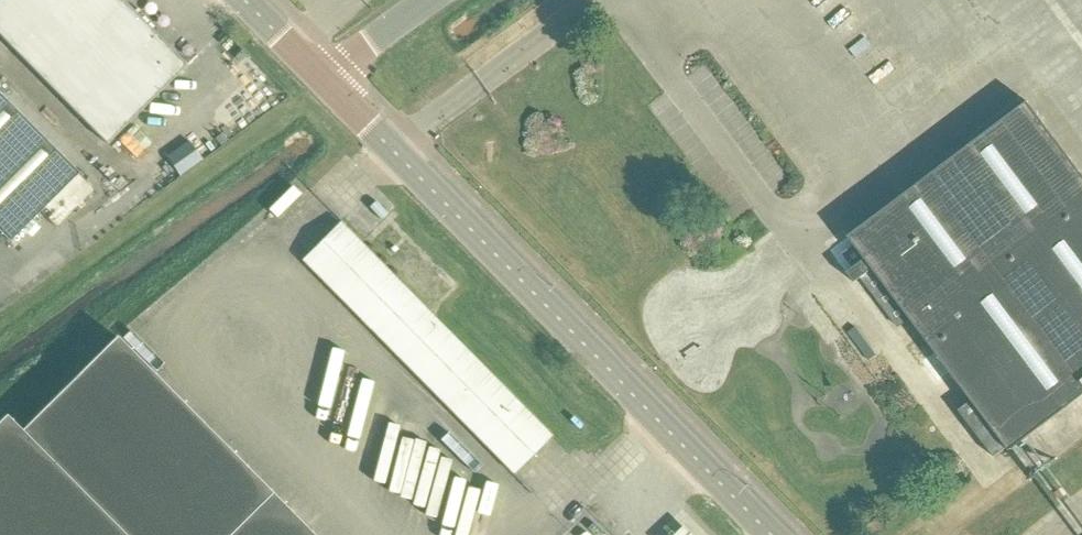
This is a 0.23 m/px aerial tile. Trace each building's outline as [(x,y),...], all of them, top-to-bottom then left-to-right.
[(123,3),(121,0),(0,0),(0,36),(44,81),(123,3)] [(185,66),(123,3),(44,81),(106,144),(185,66)] [(9,243),(40,212),(78,174),(0,95),(0,234),(9,243)] [(150,110),(168,129),(175,121),(157,103),(150,110)] [(1081,397),(1081,176),(1027,103),(849,237),(866,259),(847,273),(855,284),(874,270),(935,352),(952,373),(973,401),(959,411),(995,458),(1008,448),(1010,451),(1081,397)] [(145,151),(152,144),(135,126),(127,133),(145,151)] [(161,158),(174,176),(196,161),(184,143),(161,158)] [(93,190),(78,174),(40,212),(56,227),(93,190)] [(513,474),(551,437),(340,223),(302,261),(513,474)] [(449,289),(417,257),(397,276),(429,308),(449,289)] [(116,337),(21,431),(6,415),(0,421),(0,534),(313,534),(116,337)] [(938,383),(952,373),(935,352),(922,362),(938,383)] [(677,526),(667,534),(686,534),(677,526)]
